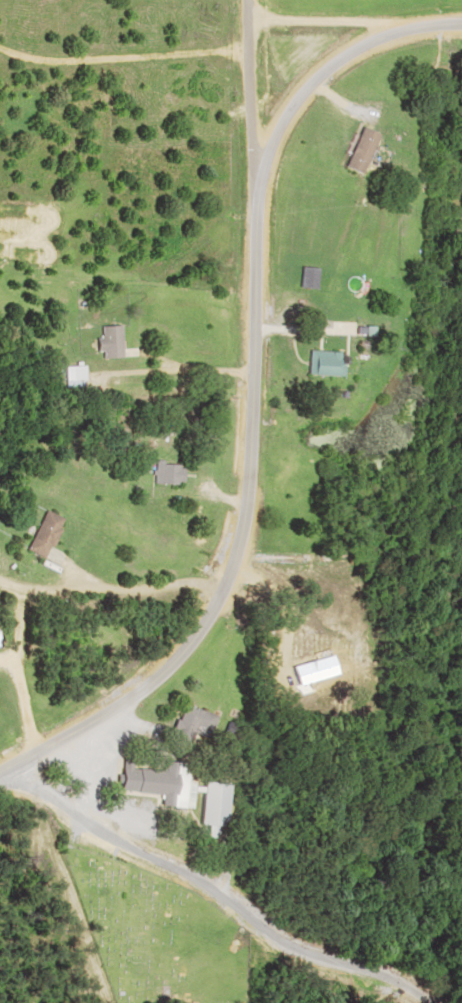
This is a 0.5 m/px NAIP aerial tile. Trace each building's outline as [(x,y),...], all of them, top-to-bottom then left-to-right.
[(96,357),(118,356),(118,324),(99,324),(99,336),(96,336),(96,357)] [(335,349),(302,349),(302,373),(335,373),(335,349)] [(62,364),(62,386),(82,386),(82,364),(62,364)] [(154,483),(183,484),(183,462),(155,462),(154,483)] [(47,557),(63,517),(44,509),(28,550),(47,557)] [(215,716),(183,703),(170,737),(187,744),(194,726),(208,732),(215,716)] [(158,793),(157,805),(191,808),(194,763),(162,761),(162,771),(129,768),(129,758),(119,758),(117,790),(158,793)] [(225,825),(226,782),(200,781),(199,824),(225,825)]
